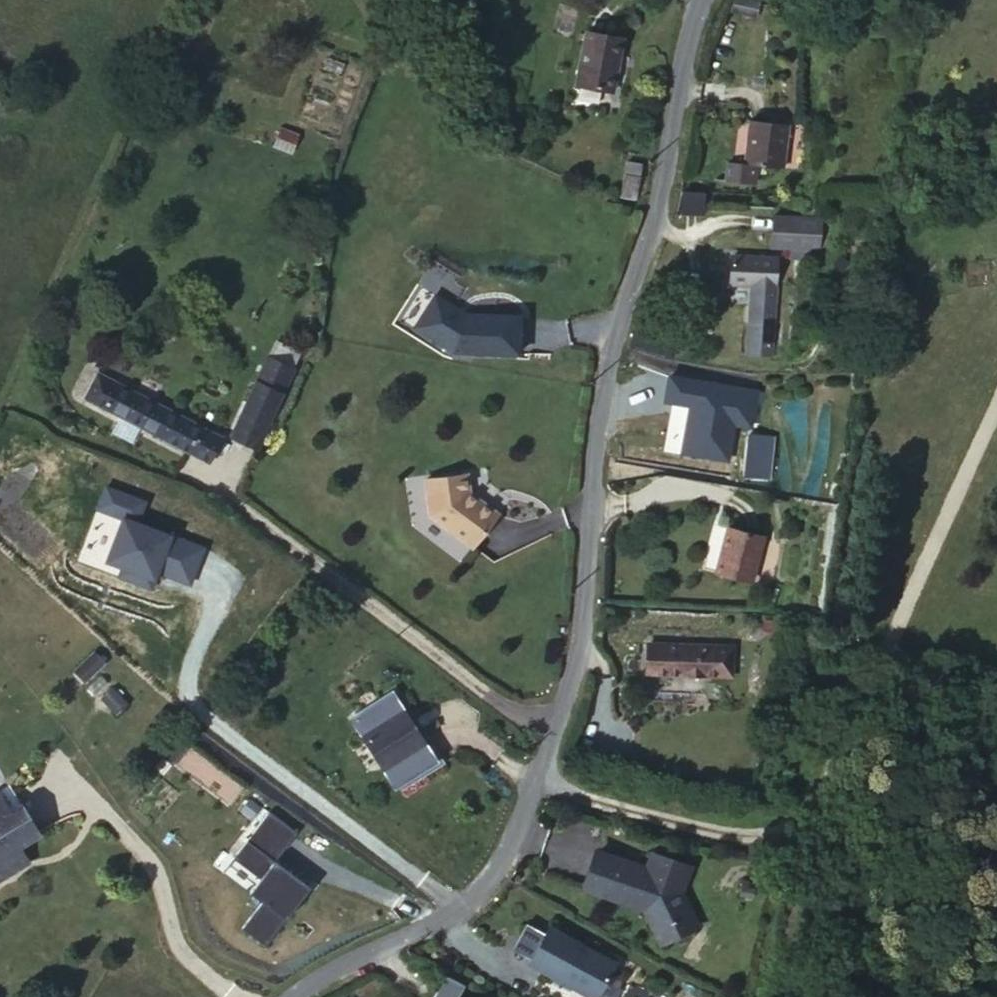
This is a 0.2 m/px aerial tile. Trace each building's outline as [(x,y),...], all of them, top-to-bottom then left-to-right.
[(604,60),(564,53),(556,108),(596,114),(604,60)] [(758,136),(721,130),(715,175),(703,173),(700,193),(725,196),(727,176),(753,180),(758,136)] [(631,216),(635,197),(615,193),(611,212),(631,216)] [(801,232),(754,231),(752,262),(773,263),(789,264),(800,264),(801,232)] [(789,264),(773,263),(773,271),(789,271),(789,264)] [(737,302),(737,273),(709,273),(709,302),(737,302)] [(735,341),(758,341),(758,273),(737,273),(737,302),(735,341)] [(466,315),(435,294),(413,332),(448,356),(522,357),(523,316),(466,315)] [(635,334),(633,345),(670,352),(672,341),(635,334)] [(758,341),(735,341),(735,383),(757,384),(758,341)] [(655,355),(619,344),(613,362),(649,372),(655,355)] [(224,433),(249,444),(275,386),(249,376),(224,433)] [(101,399),(82,388),(67,416),(87,427),(101,399)] [(101,399),(87,427),(188,484),(203,457),(101,399)] [(239,467),(249,444),(224,433),(213,456),(239,467)] [(737,452),(734,492),(758,494),(761,454),(737,452)] [(146,501),(104,487),(77,563),(153,589),(158,576),(193,588),(208,545),(139,522),(146,501)] [(467,573),(492,539),(456,514),(455,496),(415,503),(421,542),(467,573)] [(719,543),(713,590),(752,595),(758,549),(719,543)] [(721,670),(636,667),(634,699),(719,701),(721,670)] [(392,816),(431,790),(385,725),(348,751),(392,816)] [(15,822),(4,801),(0,804),(0,827),(3,831),(15,822)] [(295,831),(269,811),(233,857),(262,880),(252,893),(264,902),(242,930),(266,948),(311,891),(272,860),(295,831)] [(16,891),(6,875),(17,868),(35,857),(15,822),(3,831),(0,827),(0,901),(16,891)] [(6,875),(16,891),(27,884),(17,868),(6,875)] [(641,894),(588,878),(578,911),(640,930),(651,950),(682,934),(671,914),(679,888),(653,880),(648,896),(641,894)] [(646,878),(641,894),(648,896),(653,880),(646,878)] [(682,934),(651,950),(658,963),(688,947),(682,934)] [(527,984),(541,957),(522,948),(509,975),(527,984)] [(615,986),(544,951),(541,957),(527,984),(525,988),(543,996),(609,996),(615,986)]
